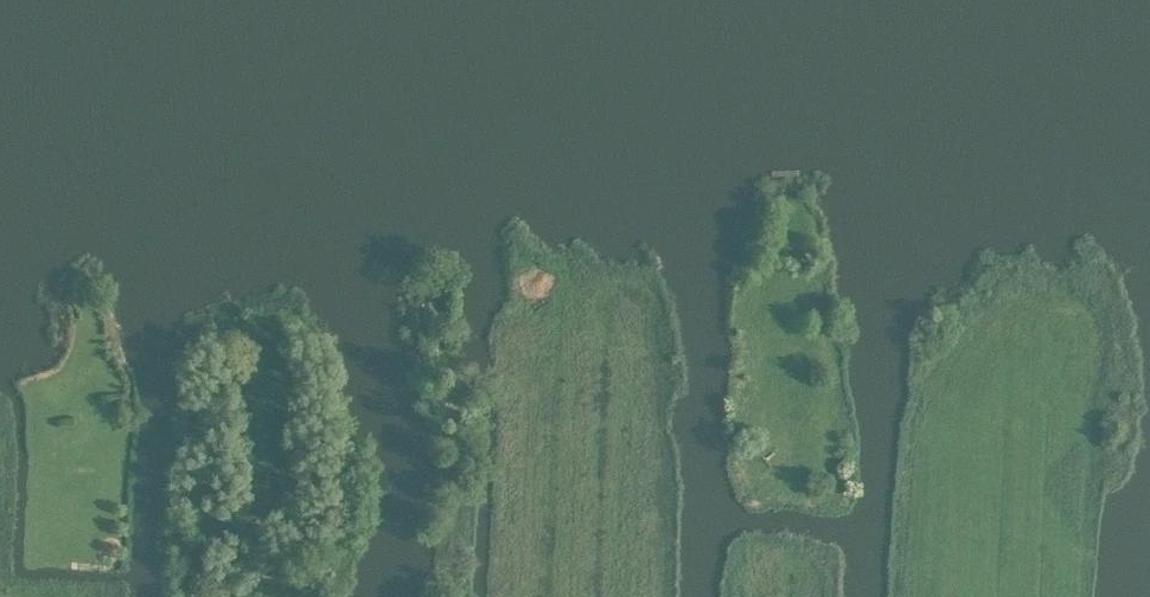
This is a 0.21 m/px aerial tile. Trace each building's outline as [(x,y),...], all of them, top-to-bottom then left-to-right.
[(436,301),(425,302),(425,313),(437,312),(436,301)]
